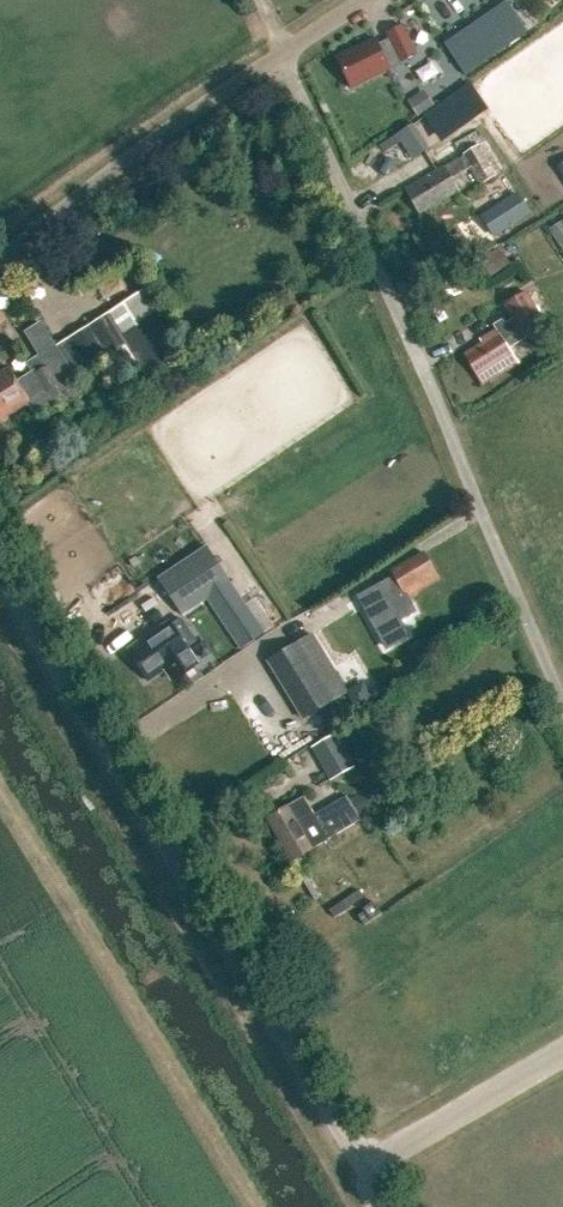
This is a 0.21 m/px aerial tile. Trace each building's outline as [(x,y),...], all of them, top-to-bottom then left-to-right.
[(528,31),(508,2),(495,10),(445,44),(464,75),(528,31)] [(416,54),(403,26),(386,33),(389,39),(378,44),(376,39),(337,58),(351,88),(401,64),(400,62),(416,54)] [(422,94),(409,103),(417,116),(430,108),(422,94)] [(411,125),(397,135),(413,158),(427,149),(411,125)] [(444,166),(406,189),(421,214),(459,191),(451,178),(444,166)] [(494,210),(482,217),(495,237),(506,230),(531,214),(518,194),(494,210)] [(562,250),(562,220),(551,226),(562,250)] [(479,261),(491,277),(511,263),(498,247),(479,261)] [(485,346),(466,356),(483,384),(518,363),(509,348),(526,337),(521,329),(541,317),(526,294),(506,306),(515,320),(481,341),(485,346)] [(27,331),(40,353),(47,366),(59,386),(74,377),(126,344),(146,375),(181,352),(154,311),(120,334),(106,313),(56,343),(43,321),(27,331)] [(59,386),(47,366),(36,372),(35,369),(17,380),(10,368),(0,374),(0,421),(28,404),(34,413),(61,396),(56,388),(59,386)] [(378,587),(360,597),(369,612),(387,644),(405,634),(396,618),(412,609),(405,597),(438,578),(424,552),(391,571),(395,577),(378,587)] [(183,615),(210,596),(231,582),(210,553),(162,585),(183,615)] [(265,634),(231,582),(210,596),(244,647),(265,634)] [(170,621),(127,649),(148,681),(170,667),(176,677),(198,662),(193,653),(189,647),(198,642),(182,618),(172,624),(170,621)] [(298,644),(271,660),(304,716),(331,700),(344,692),(312,636),(298,644)] [(363,681),(346,691),(356,708),(373,698),(363,681)] [(332,779),(356,766),(337,732),(313,745),(332,779)] [(349,801),(360,821),(375,812),(364,792),(349,801)] [(314,814),(305,798),(269,817),(293,859),(328,839),(328,838),(360,821),(349,801),(346,796),(314,814)] [(365,926),(382,914),(374,902),(363,909),(365,912),(358,916),(365,926)]
